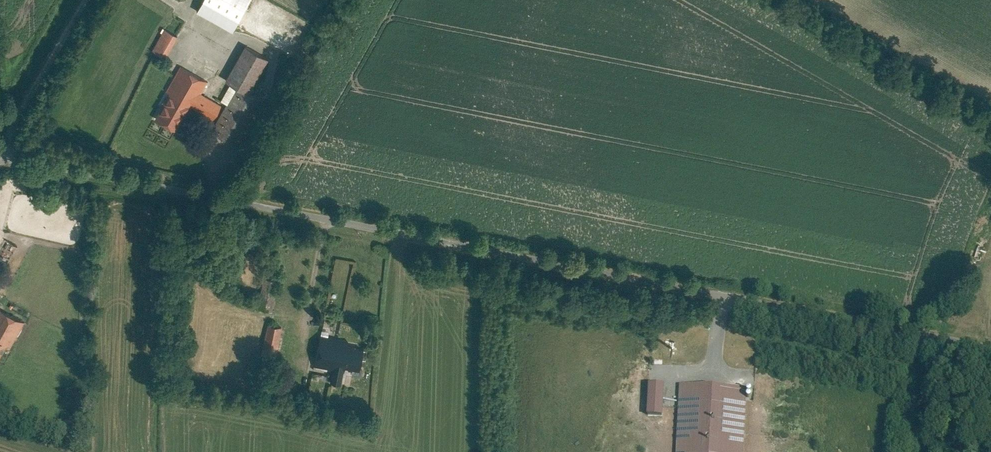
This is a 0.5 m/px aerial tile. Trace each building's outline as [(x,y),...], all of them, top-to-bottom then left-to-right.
[(198,7),(231,25),(245,0),(202,0),(198,7)] [(153,43),(166,50),(180,27),(167,20),(153,43)] [(239,140),(264,98),(249,89),(270,53),(248,40),(224,81),(236,88),(214,125),(239,140)] [(204,82),(177,68),(152,118),(173,128),(185,103),(209,115),(215,103),(198,95),(204,82)] [(3,240),(0,244),(0,260),(4,263),(15,248),(3,240)] [(3,356),(23,317),(0,306),(0,355),(3,356)] [(274,351),(279,323),(267,321),(263,349),(274,351)] [(365,340),(320,332),(316,354),(341,359),(338,376),(348,378),(351,360),(361,362),(365,340)] [(666,384),(650,383),(648,416),(664,417),(666,384)] [(679,385),(676,451),(745,451),(748,388),(679,385)]
